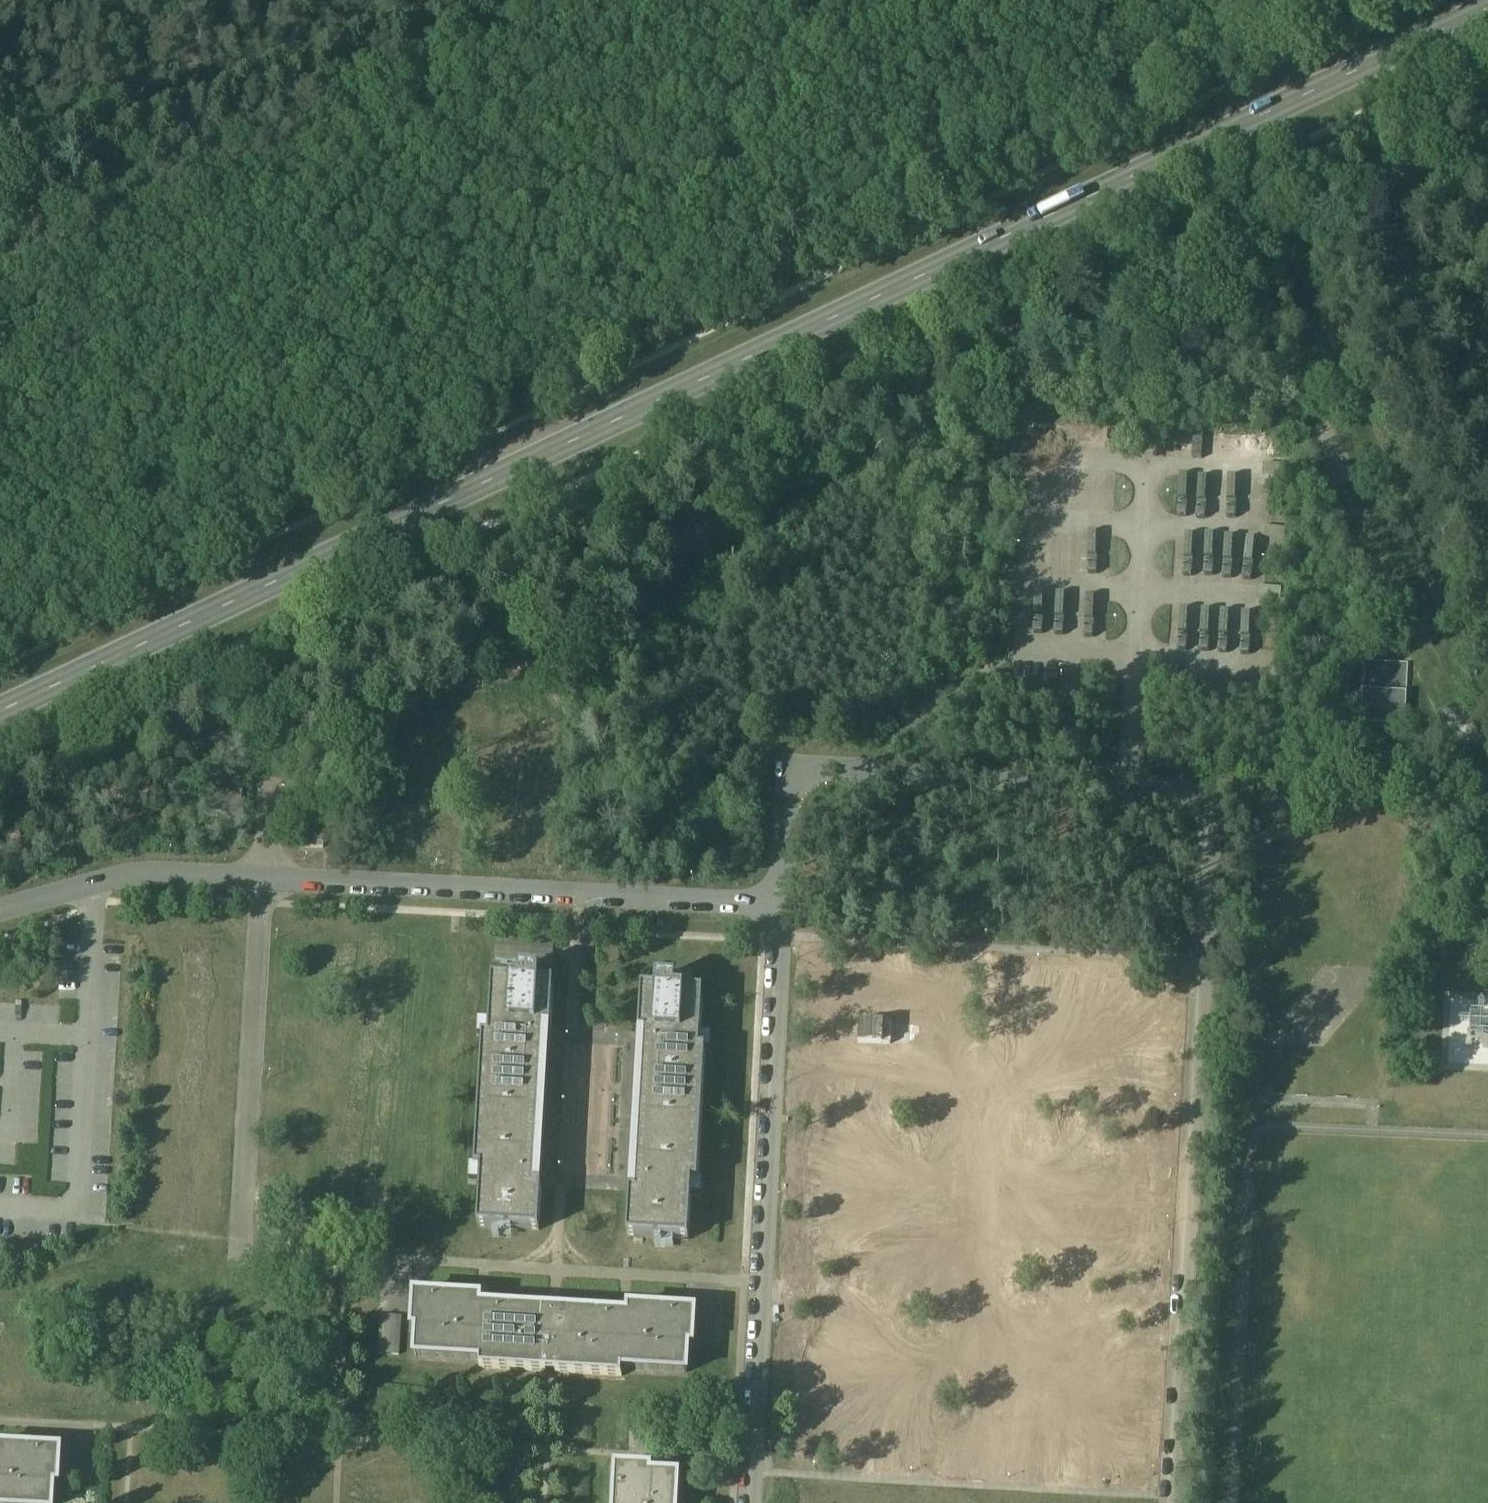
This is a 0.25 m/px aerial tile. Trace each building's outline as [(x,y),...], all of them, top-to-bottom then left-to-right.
[(1409,663),(1365,661),(1361,723),(1406,726),(1409,663)] [(1061,694),(1060,706),(1080,707),(1080,695),(1061,694)] [(241,793),(205,791),(205,812),(240,815),(241,793)] [(323,848),(323,837),(303,836),(303,848),(323,848)] [(483,1036),(475,1168),(481,1169),(478,1226),(540,1230),(543,1185),(536,1184),(546,1027),(552,1027),(554,982),(539,981),(540,971),(520,970),(520,979),(493,978),(489,1036),(483,1036)] [(677,980),(658,979),(657,989),(642,988),(639,1033),(645,1033),(636,1191),(630,1191),(628,1236),(689,1239),(693,1181),(699,1182),(706,1050),(700,1049),(704,992),(677,990),(677,980)] [(564,1310),(549,1309),(502,1306),(502,1305),(492,1304),(492,1306),(482,1305),(482,1297),(438,1295),(438,1293),(428,1293),(428,1295),(416,1294),(416,1305),(415,1305),(414,1323),(415,1323),(414,1327),(418,1327),(417,1356),(481,1360),(481,1367),(623,1376),(624,1368),(689,1372),(691,1344),(695,1344),(695,1340),(696,1340),(697,1322),(697,1311),(686,1310),(686,1309),(676,1308),(676,1309),(632,1307),(631,1314),(621,1314),(621,1312),(611,1312),(611,1313),(564,1310)] [(51,1482),(55,1483),(55,1478),(56,1478),(57,1460),(56,1460),(57,1449),(46,1449),(46,1447),(36,1447),(36,1448),(0,1446),(0,1502),(50,1502),(51,1482)] [(680,1475),(651,1473),(651,1468),(646,1468),(629,1467),(618,1467),(618,1479),(616,1479),(616,1488),(617,1489),(616,1502),(678,1502),(680,1475)]
